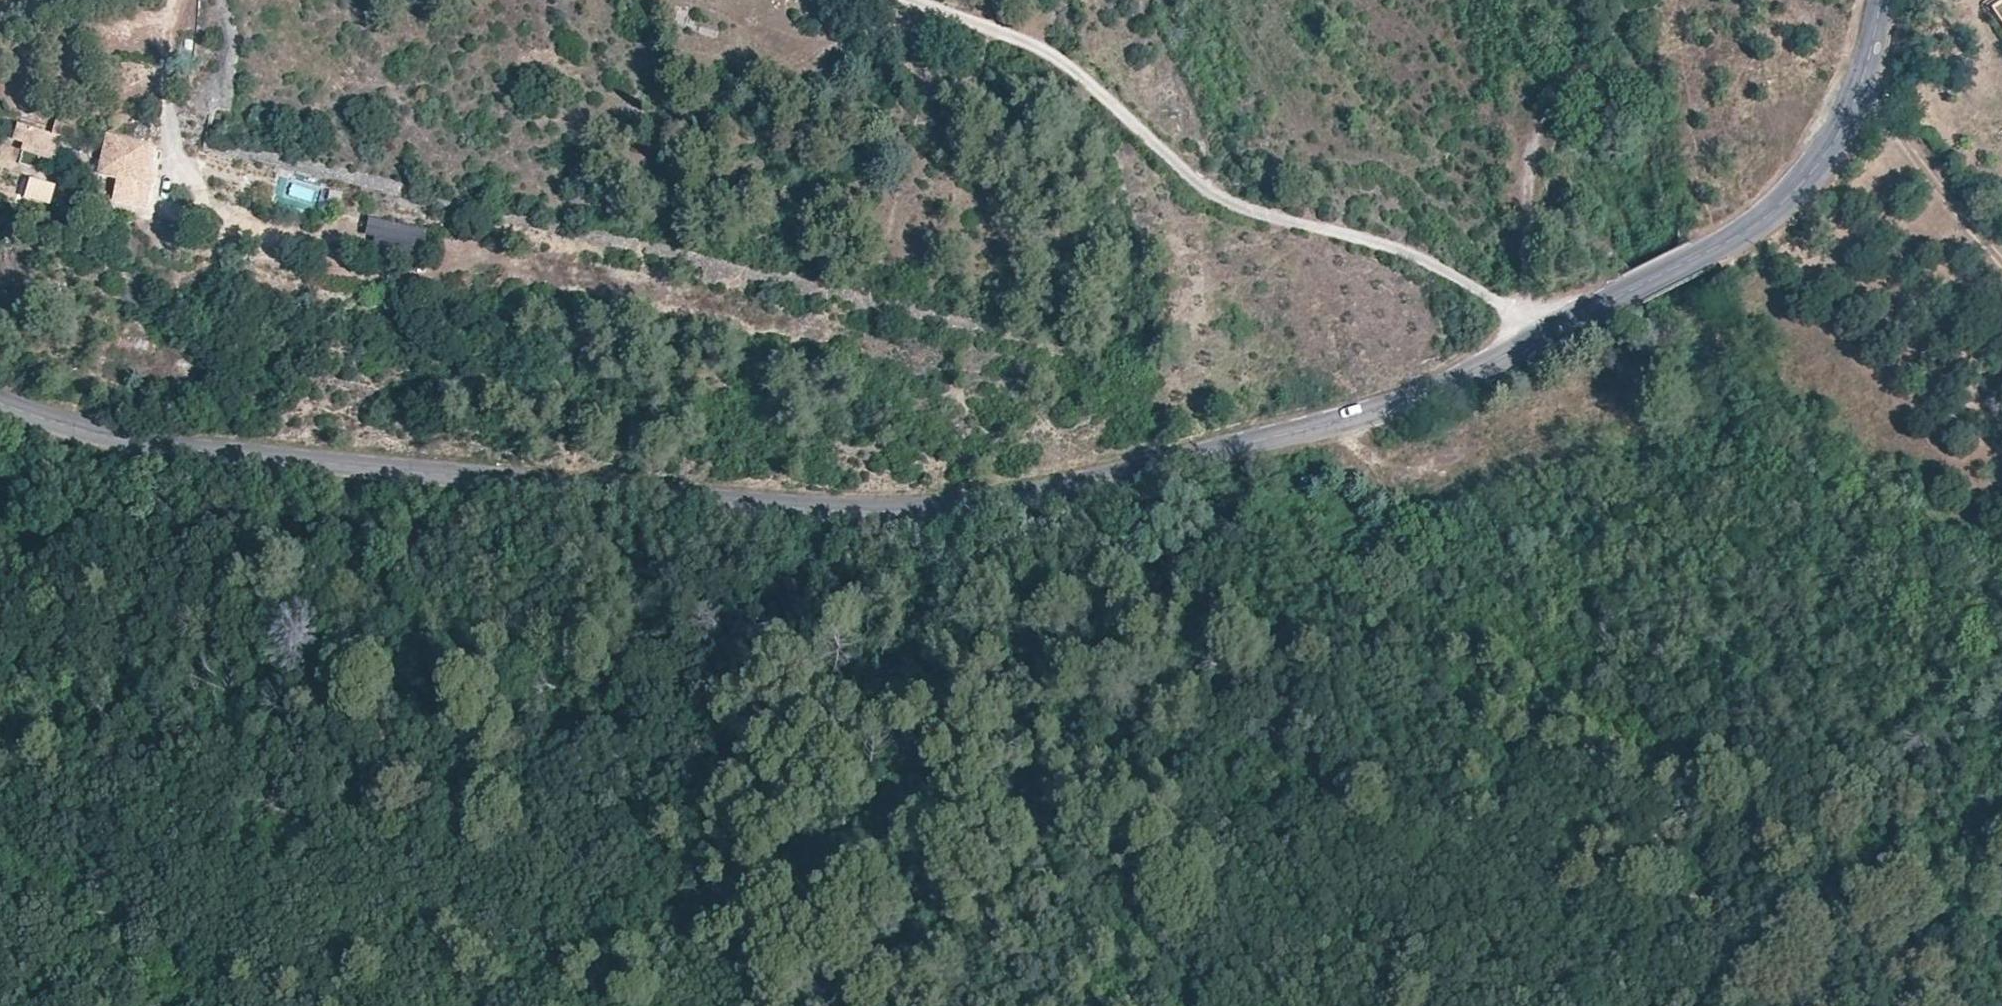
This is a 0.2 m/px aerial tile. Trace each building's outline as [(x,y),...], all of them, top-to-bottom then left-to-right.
[(54,162),(67,123),(57,120),(52,135),(19,124),(14,138),(26,142),(23,152),(54,162)] [(143,169),(148,144),(107,136),(100,174),(118,178),(113,200),(149,207),(156,172),(143,169)] [(156,172),(161,147),(148,144),(143,169),(156,172)] [(55,184),(30,177),(24,197),(49,204),(55,184)] [(424,230),(378,220),(375,236),(422,245),(424,230)]
